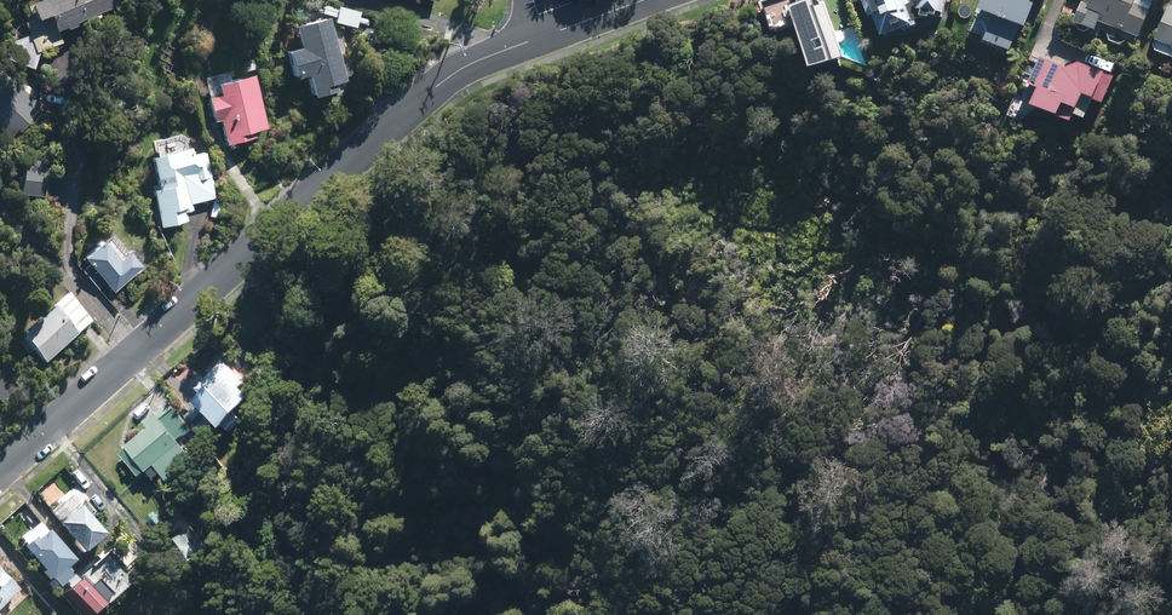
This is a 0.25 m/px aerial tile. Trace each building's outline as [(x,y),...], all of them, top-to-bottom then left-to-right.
[(28,7),(32,19),(24,22),(28,34),(10,41),(4,55),(34,68),(43,48),(58,43),(53,31),(119,7),(116,0),(46,0),(28,7)] [(766,4),(777,36),(799,29),(814,72),(841,62),(824,13),(819,14),(814,0),(804,3),(803,0),(778,0),(766,4)] [(921,15),(921,12),(929,13),(929,10),(942,12),(943,0),(912,0),(911,4),(909,0),(865,0),(870,12),(874,11),(883,32),(916,19),(916,17),(921,15)] [(980,12),(995,19),(986,42),(1011,52),(1021,27),(1027,29),(1036,7),(1030,5),(1033,0),(985,0),(980,12)] [(1089,3),(1082,1),(1075,20),(1078,27),(1086,30),(1091,27),(1095,28),(1096,26),(1107,31),(1108,39),(1120,43),(1128,39),(1136,41),(1151,0),(1091,0),(1089,3)] [(355,27),(359,11),(339,7),(335,22),(355,27)] [(1170,10),(1158,41),(1171,46),(1171,11),(1170,10)] [(331,16),(293,25),(299,47),(288,50),(294,75),(300,97),(348,85),(331,16)] [(1068,69),(1041,58),(1030,86),(1040,90),(1033,108),(1060,118),(1065,106),(1078,111),(1084,96),(1103,104),(1114,77),(1080,64),(1068,69)] [(0,71),(0,131),(3,135),(12,126),(14,128),(42,100),(6,65),(0,71)] [(266,131),(253,76),(218,84),(221,94),(207,97),(212,117),(219,116),(225,141),(266,131)] [(158,189),(153,190),(161,223),(189,216),(179,176),(213,167),(209,150),(190,155),(188,148),(150,157),(158,189)] [(44,167),(23,164),(19,192),(40,194),(44,167)] [(102,241),(84,256),(112,289),(140,266),(128,252),(118,260),(102,241)] [(66,297),(22,338),(44,362),(89,322),(66,297)] [(205,434),(215,423),(222,429),(251,400),(246,395),(248,393),(242,387),(246,382),(225,362),(198,389),(204,395),(195,403),(197,406),(187,416),(205,434)] [(0,370),(0,398),(14,383),(18,387),(24,381),(5,364),(0,370)] [(162,417),(125,447),(143,469),(156,459),(170,476),(195,457),(162,417)] [(79,509),(60,524),(83,552),(102,536),(79,509)] [(35,538),(22,549),(55,588),(68,577),(62,570),(74,561),(49,532),(37,541),(35,538)] [(16,586),(0,570),(0,601),(16,586)] [(77,580),(62,591),(82,614),(84,614),(97,605),(77,580)]
